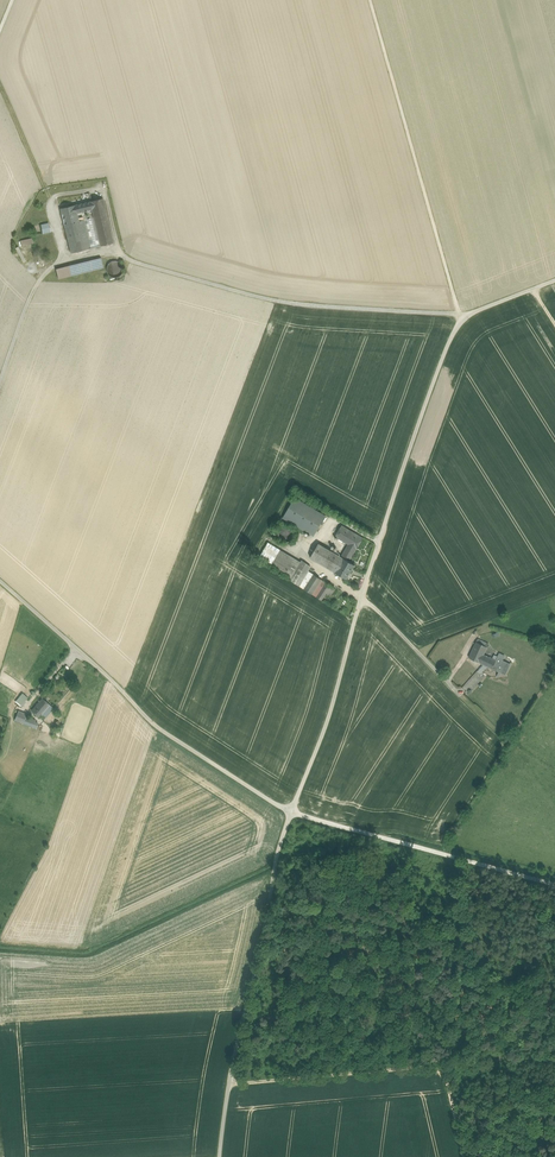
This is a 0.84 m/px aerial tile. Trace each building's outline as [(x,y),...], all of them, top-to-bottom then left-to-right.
[(103,198),(90,201),(92,210),(93,218),(100,246),(114,243),(103,198)] [(90,201),(75,205),(77,213),(92,210),(90,201)] [(79,221),(77,213),(75,205),(60,209),(64,225),(79,221)] [(84,220),(91,248),(100,246),(93,218),(84,220)] [(84,220),(79,221),(64,225),(71,253),(91,248),(84,220)] [(49,223),(41,225),(43,234),(51,232),(49,223)] [(32,238),(20,240),(22,246),(34,244),(32,238)] [(18,247),(15,248),(23,262),(26,261),(18,247)] [(101,258),(56,269),(59,279),(104,267),(101,258)] [(111,259),(107,269),(118,273),(122,264),(111,259)] [(295,498),(283,518),(314,537),(319,528),(320,527),(326,517),(295,498)] [(364,539),(341,525),(334,537),(349,546),(343,558),(319,544),(310,559),(348,581),(357,567),(350,563),(364,539)] [(300,563),(270,544),(258,563),(321,603),(327,594),(332,597),(336,590),(309,573),(313,567),(301,560),(300,563)] [(478,639),(469,657),(505,675),(511,664),(494,656),(492,659),(484,655),(489,644),(478,639)] [(22,706),(29,697),(23,692),(16,700),(22,706)] [(42,698),(32,710),(40,717),(50,705),(42,698)] [(27,714),(19,711),(15,720),(36,729),(38,723),(35,722),(36,720),(26,716),(27,714)]
